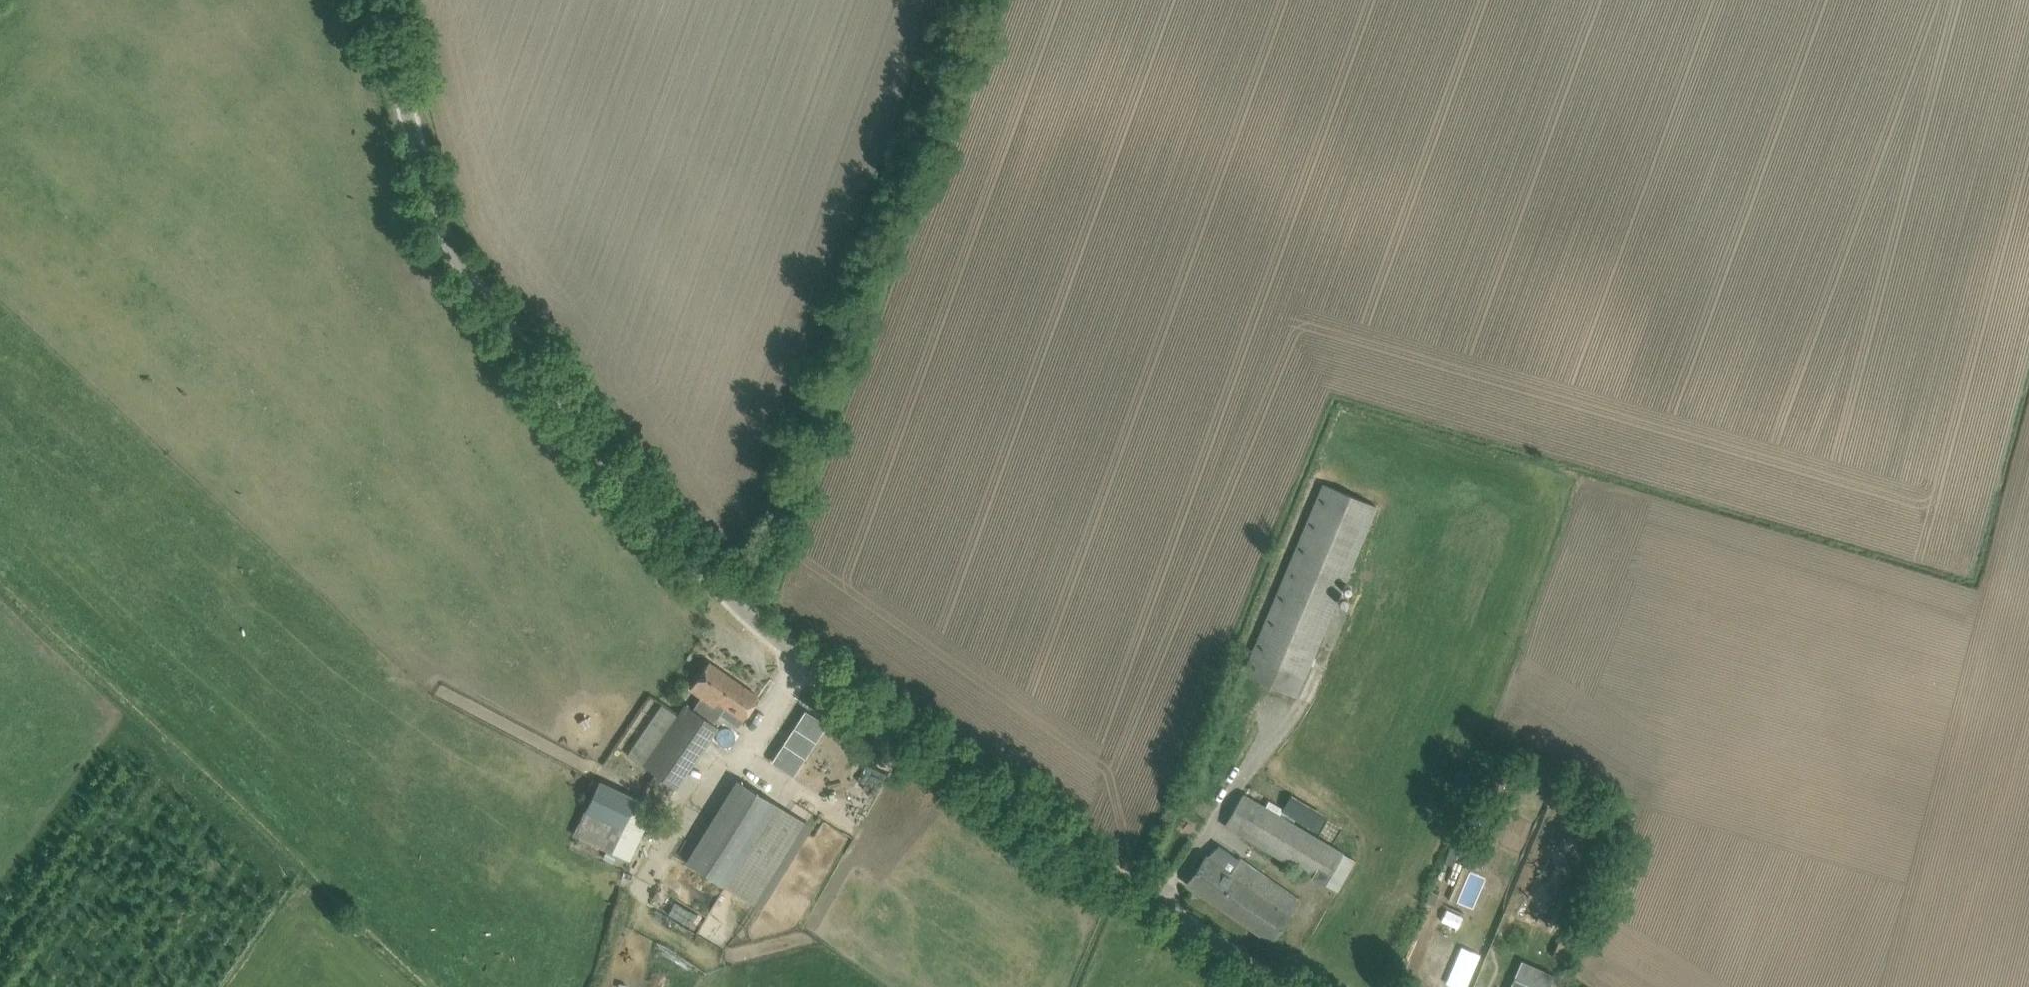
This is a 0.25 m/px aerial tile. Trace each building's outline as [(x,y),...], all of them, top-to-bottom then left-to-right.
[(1298,698),(1377,507),(1321,483),(1249,656),(1244,654),(1236,672),(1298,698)] [(685,704),(642,765),(663,780),(676,789),(718,727),(713,724),(720,713),(741,684),(734,679),(709,662),(698,678),(690,689),(701,697),(692,709),(685,704)] [(739,726),(747,713),(759,697),(741,684),(720,713),(739,726)] [(793,771),(815,737),(825,720),(807,708),(775,760),(793,771)] [(1508,780),(1515,764),(1504,759),(1497,774),(1508,780)] [(866,762),(857,782),(864,786),(874,765),(866,762)] [(598,780),(573,836),(606,851),(603,858),(613,863),(618,854),(631,860),(655,806),(598,780)] [(762,908),(812,826),(736,780),(687,862),(762,908)] [(1243,795),(1226,825),(1325,884),(1343,854),(1311,835),(1323,814),(1291,795),(1278,816),(1243,795)] [(1299,901),(1241,860),(1216,843),(1188,884),(1271,941),(1299,901)] [(1510,986),(1533,986),(1514,978),(1510,986)]
